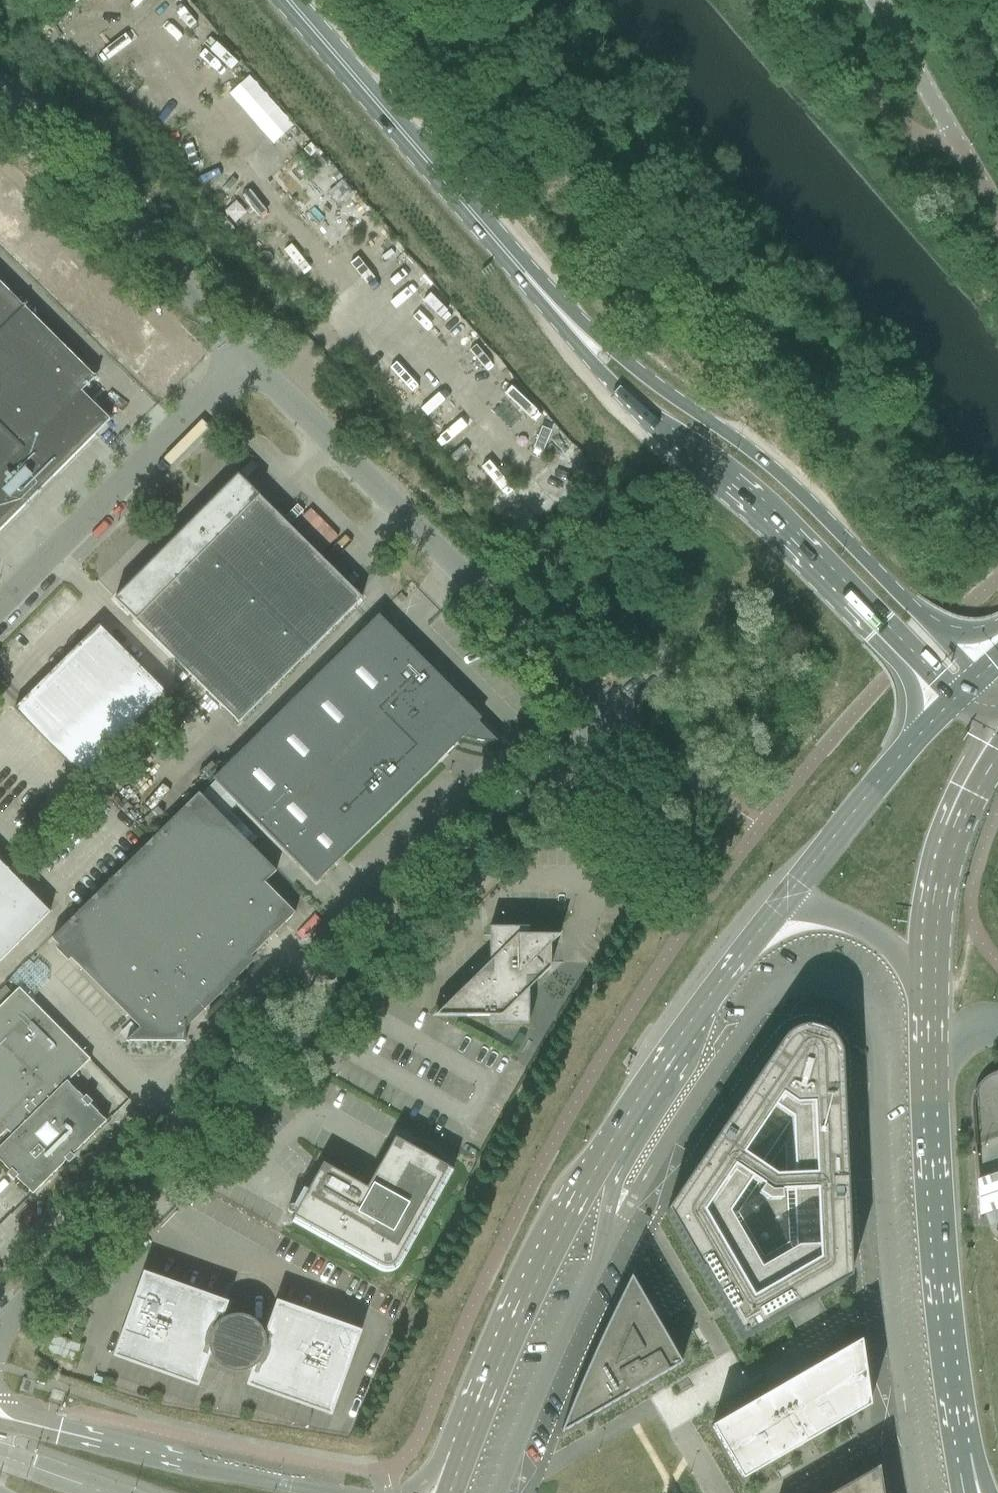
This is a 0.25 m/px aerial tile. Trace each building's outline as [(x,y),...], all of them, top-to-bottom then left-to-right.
[(95,435),(110,420),(81,392),(96,378),(23,306),(16,313),(0,297),(0,531),(95,435)] [(510,414),(531,394),(492,352),(470,372),(510,414)] [(123,609),(133,619),(238,724),(348,613),(362,598),(237,475),(211,501),(207,498),(201,505),(204,508),(201,512),(114,600),(123,609)] [(497,742),(478,723),(427,671),(430,668),(378,615),(213,779),(316,883),(437,763),(434,760),(443,751),(447,755),(448,752),(451,749),(454,748),(450,744),(459,735),(463,737),(470,739),(477,741),(484,742),(491,743),(498,742),(497,741),(497,742)] [(98,625),(13,709),(84,780),(169,696),(98,625)] [(250,957),(295,914),(264,883),(276,872),(262,857),(198,794),(51,939),(96,985),(139,1028),(125,1042),(185,1042),(185,1029),(254,961),(250,957)] [(49,913),(8,871),(6,869),(0,863),(0,962),(49,913)] [(435,1016),(458,1017),(490,1017),(489,1024),(529,1025),(529,985),(529,979),(539,979),(550,968),(551,962),(546,962),(547,962),(547,961),(547,960),(548,959),(547,959),(547,958),(547,957),(547,956),(546,956),(546,955),(545,955),(544,955),(543,955),(543,954),(542,955),(541,955),(540,955),(560,936),(529,935),(529,928),(490,928),(490,973),(480,973),(467,985),(459,994),(437,1014),(437,1015),(435,1016)] [(76,1046),(19,988),(0,1006),(0,1162),(9,1172),(7,1174),(13,1181),(16,1178),(32,1195),(64,1164),(61,1161),(72,1150),(75,1153),(106,1122),(90,1105),(92,1102),(86,1096),(83,1098),(67,1082),(90,1060),(76,1046)] [(782,1039),(781,1042),(667,1211),(741,1340),(850,1277),(841,1058),(840,1055),(840,1052),(839,1049),(838,1046),(836,1044),(835,1041),(833,1039),(831,1037),(829,1035),(827,1033),(824,1032),(822,1030),(819,1029),(816,1028),(813,1028),(811,1027),(808,1027),(805,1027),(802,1028),(799,1028),(796,1029),(794,1031),(791,1032),(789,1033),(786,1035),(784,1037),(782,1039)] [(312,1069),(306,1079),(318,1086),(324,1075),(312,1069)] [(974,1075),(982,1135),(997,1133),(997,1072),(974,1075)] [(373,1176),(367,1188),(323,1163),(307,1191),(296,1212),(290,1222),(292,1223),(295,1217),(382,1266),(383,1266),(384,1267),(385,1267),(386,1267),(387,1267),(388,1267),(389,1266),(390,1266),(391,1266),(392,1265),(393,1265),(393,1264),(394,1263),(395,1263),(395,1262),(447,1169),(452,1172),(453,1170),(395,1138),(377,1169),(376,1169),(375,1169),(374,1169),(373,1169),(373,1170),(372,1170),(372,1171),(371,1172),(371,1173),(372,1174),(372,1175),(373,1176)] [(975,1185),(978,1222),(997,1216),(997,1178),(975,1185)] [(198,1387),(210,1353),(211,1356),(212,1358),(213,1360),(215,1362),(217,1364),(218,1366),(221,1368),(223,1369),(225,1370),(227,1371),(230,1372),(232,1373),(235,1373),(238,1373),(240,1373),(243,1372),(245,1372),(248,1371),(250,1370),(253,1369),(246,1386),(331,1416),(361,1331),(277,1301),(264,1335),(264,1332),(263,1330),(261,1328),(260,1326),(259,1324),(257,1323),(255,1321),(253,1320),(251,1318),(249,1317),(247,1316),(244,1316),(242,1315),(240,1315),(237,1315),(235,1315),(233,1315),(230,1316),(228,1317),(226,1318),(224,1319),(222,1320),(228,1303),(143,1272),(113,1357),(198,1387)] [(582,1381),(560,1434),(681,1364),(631,1277),(605,1328),(582,1381)] [(86,1307),(78,1300),(72,1307),(79,1314),(86,1307)] [(64,1339),(56,1360),(73,1366),(81,1345),(64,1339)] [(869,1406),(860,1340),(711,1426),(742,1479),(869,1406)] [(103,1381),(94,1378),(92,1384),(101,1387),(103,1381)] [(881,1485),(878,1466),(832,1492),(882,1492),(881,1485)]
